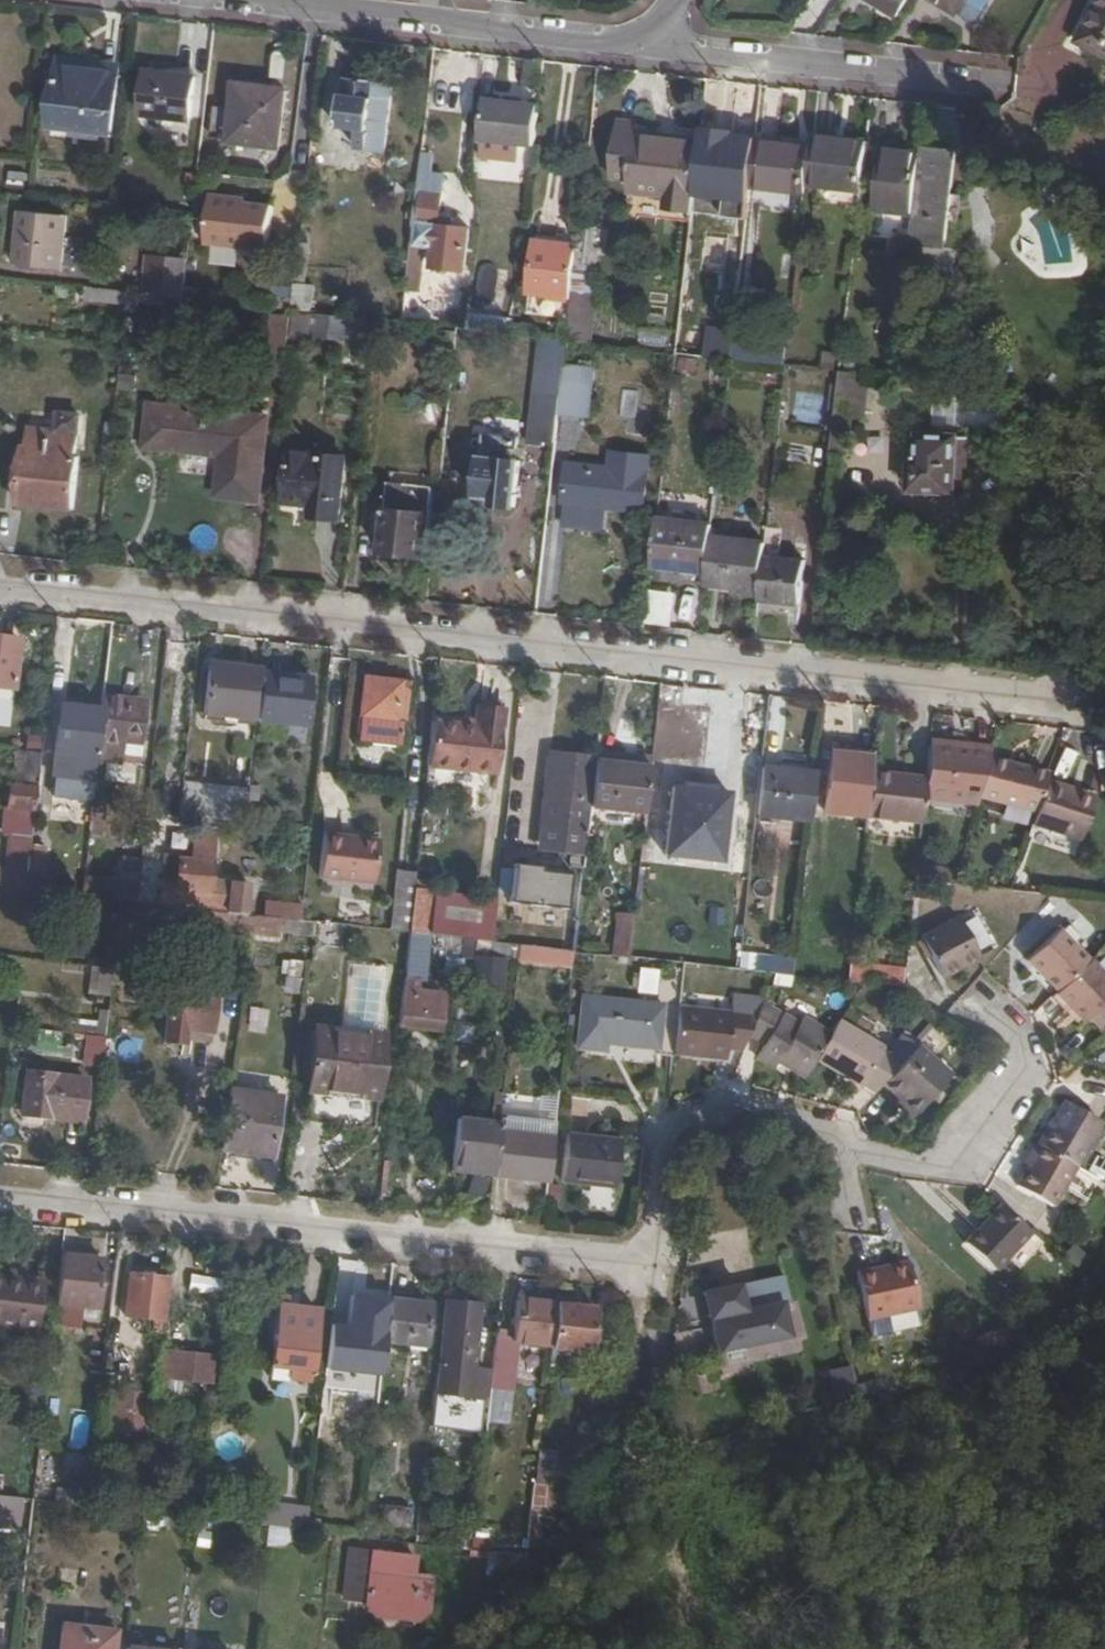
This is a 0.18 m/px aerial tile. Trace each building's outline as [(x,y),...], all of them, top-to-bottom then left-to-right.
[(903,15),(913,0),(878,0),(903,15)] [(963,10),(969,0),(946,0),(963,10)] [(1080,40),(1104,52),(1104,0),(1100,0),(1080,40)] [(103,63),(123,65),(124,60),(104,58),(64,56),(63,65),(103,68),(103,63)] [(117,130),(123,65),(103,63),(103,68),(63,65),(57,124),(117,130)] [(198,73),(150,67),(145,110),(193,115),(198,73)] [(400,82),(347,77),(343,125),(364,127),(363,147),(373,147),(374,136),(391,137),(392,131),(395,131),(400,82)] [(285,149),(292,88),(275,86),(274,91),(240,87),(238,109),(234,141),(262,143),(262,147),(285,149)] [(489,98),(484,137),(540,144),(545,103),(525,101),(510,100),(489,98)] [(238,109),(220,107),(216,139),(234,141),(238,109)] [(681,192),(679,211),(692,212),(700,139),(637,132),(637,119),(622,118),(616,178),(631,179),(630,191),(661,195),(662,191),(681,192)] [(818,134),(817,143),(813,183),(867,189),(873,140),(818,134)] [(817,143),(762,137),(757,183),(812,189),(813,183),(817,143)] [(927,152),(928,145),(887,141),(886,147),(927,152)] [(961,148),(928,145),(927,152),(920,212),(917,234),(920,234),(951,237),(961,148)] [(920,212),(927,152),(886,147),(880,207),(920,212)] [(439,173),(424,171),(416,241),(441,244),(439,264),(470,267),(474,225),(446,222),(449,192),(438,191),(439,173)] [(812,189),(757,183),(755,197),(768,198),(767,207),(810,211),(812,189)] [(667,210),(679,211),(681,192),(662,191),(661,195),(667,196),(667,210)] [(215,198),(210,243),(274,251),(279,205),(250,202),(241,201),(237,197),(220,195),(215,198)] [(73,210),(27,206),(22,261),(67,265),(73,210)] [(619,214),(589,211),(585,243),(580,288),(600,291),(601,283),(605,246),(616,247),(619,214)] [(951,245),(951,237),(920,234),(919,242),(951,245)] [(580,288),(585,243),(540,238),(536,283),(554,285),(554,289),(580,292),(580,288)] [(94,283),(114,285),(117,249),(80,245),(76,282),(94,283)] [(189,286),(192,256),(155,252),(151,290),(189,294),(189,286)] [(415,255),(413,273),(425,274),(429,275),(430,264),(431,257),(415,255)] [(302,282),(304,262),(298,262),(296,277),(285,275),(282,297),(286,297),(300,298),(302,282)] [(408,319),(420,320),(425,274),(413,273),(408,319)] [(322,284),(302,282),(300,298),(298,308),(303,308),(319,310),(322,284)] [(93,298),(132,303),(134,288),(114,285),(94,283),(93,298)] [(606,283),(601,283),(600,291),(599,306),(594,340),(601,340),(606,283)] [(146,302),(187,306),(189,294),(151,290),(134,288),(132,303),(132,306),(146,307),(146,302)] [(599,306),(600,291),(580,288),(580,292),(578,305),(599,306)] [(298,308),(300,298),(286,297),(285,307),(298,308)] [(574,338),(594,340),(599,306),(578,305),(574,338)] [(373,345),(377,315),(354,313),(319,310),(303,308),(300,339),(314,340),(315,338),(373,345)] [(470,326),(517,331),(519,318),(471,312),(470,326)] [(292,373),(298,315),(280,313),(274,371),(292,373)] [(738,356),(741,326),(718,323),(715,353),(738,356)] [(536,438),(562,441),(566,410),(569,382),(569,381),(571,361),(574,338),(547,335),(536,438)] [(569,381),(597,384),(598,365),(571,361),(569,381)] [(873,406),(877,371),(848,368),(846,383),(860,384),(858,406),(873,406)] [(566,410),(594,413),(597,384),(569,381),(569,382),(566,410)] [(846,383),(839,448),(853,450),(858,406),(860,384),(846,383)] [(624,389),(621,415),(634,416),(636,391),(624,389)] [(35,437),(31,437),(27,477),(82,483),(87,442),(84,442),(87,418),(89,419),(91,403),(71,401),(69,417),(37,414),(35,437)] [(172,442),(176,403),(155,401),(150,440),(172,442)] [(272,411),(176,403),(172,442),(228,447),(224,490),(264,494),(272,411)] [(638,433),(651,435),(654,409),(641,408),(638,433)] [(941,434),(932,434),(929,458),(923,458),(920,487),(962,493),(962,483),(970,484),(972,468),(976,468),(980,439),(962,437),(962,433),(942,432),(941,434)] [(350,453),(296,447),(289,510),(344,516),(350,453)] [(602,471),(603,465),(573,462),(570,498),(648,505),(654,453),(619,450),(617,465),(616,472),(602,471)] [(501,493),(500,501),(521,504),(526,458),(488,454),(484,492),(501,493)] [(390,546),(433,551),(440,485),(397,480),(390,546)] [(483,500),(500,501),(501,493),(484,492),(483,500)] [(720,522),(664,516),(659,564),(714,569),(719,532),(720,522)] [(771,553),(772,539),(719,532),(714,569),(713,580),(766,586),(771,553)] [(812,557),(771,553),(766,586),(765,597),(808,601),(812,557)] [(673,626),(679,592),(652,587),(646,622),(673,626)] [(0,639),(0,727),(14,728),(23,642),(0,639)] [(260,722),(266,676),(211,669),(207,714),(260,722)] [(312,681),(266,676),(260,722),(307,728),(312,681)] [(406,751),(411,686),(367,681),(361,746),(406,751)] [(148,707),(108,703),(101,762),(124,764),(126,747),(144,748),(148,707)] [(482,712),(509,715),(510,709),(482,705),(482,712)] [(735,766),(739,730),(722,728),(722,714),(695,711),(693,738),(674,736),(671,761),(735,766)] [(465,729),(437,726),(432,771),(502,780),(509,715),(482,712),(480,724),(480,731),(465,729)] [(466,723),(465,729),(480,731),(480,724),(466,723)] [(57,778),(95,782),(100,735),(62,731),(57,778)] [(998,755),(999,752),(935,744),(934,752),(977,756),(977,753),(998,755)] [(39,813),(45,754),(20,751),(17,787),(14,787),(12,811),(27,812),(39,813)] [(985,802),(996,764),(998,755),(977,753),(977,756),(934,752),(931,784),(929,800),(984,807),(985,802)] [(876,778),(878,761),(836,756),(829,815),(872,820),(876,778)] [(601,765),(601,763),(556,758),(551,804),(596,809),(601,765)] [(1053,786),(1055,781),(996,764),(985,802),(1042,816),(1053,786)] [(650,819),(654,773),(601,765),(596,809),(596,813),(650,819)] [(815,827),(820,780),(762,774),(757,821),(815,827)] [(931,784),(876,778),(872,820),(871,822),(925,828),(929,800),(931,784)] [(183,818),(248,825),(251,793),(186,786),(183,818)] [(1086,796),(1053,786),(1042,816),(1038,829),(1087,844),(1098,808),(1084,804),(1086,796)] [(1084,804),(1098,808),(1100,801),(1086,796),(1084,804)] [(596,809),(551,804),(545,865),(557,866),(589,869),(596,813),(596,809)] [(658,823),(679,826),(681,808),(660,805),(658,823)] [(24,836),(27,812),(12,811),(4,810),(2,833),(21,835),(24,836)] [(39,813),(27,812),(24,836),(21,835),(18,873),(0,871),(0,888),(31,891),(39,813)] [(326,837),(321,881),(377,887),(381,843),(326,837)] [(181,890),(214,893),(218,853),(215,848),(203,846),(198,849),(196,863),(184,862),(181,890)] [(140,903),(144,862),(126,860),(122,901),(125,902),(140,903)] [(534,909),(552,911),(557,866),(545,865),(539,865),(534,909)] [(557,866),(552,911),(551,918),(556,919),(552,952),(579,955),(589,869),(557,866)] [(500,894),(514,894),(514,868),(500,868),(500,894)] [(917,887),(960,891),(964,877),(919,872),(917,887)] [(401,875),(395,933),(413,936),(418,897),(420,877),(401,875)] [(231,915),(250,917),(253,889),(234,887),(231,915)] [(432,938),(437,898),(418,897),(413,936),(432,938)] [(494,945),(499,905),(437,898),(432,938),(468,942),(494,945)] [(231,915),(140,903),(125,902),(122,921),(252,936),(254,917),(250,917),(231,915)] [(534,909),(499,905),(494,945),(523,948),(552,952),(556,919),(551,918),(552,911),(534,909)] [(279,939),(280,920),(254,917),(252,936),(279,939)] [(983,959),(963,921),(926,941),(946,980),(983,959)] [(613,954),(629,955),(630,933),(613,933),(613,954)] [(413,936),(407,999),(410,1000),(407,1026),(444,1030),(447,1004),(425,1002),(432,938),(413,936)] [(1093,969),(1094,968),(1065,937),(1033,968),(1063,998),(1093,969)] [(777,984),(789,986),(794,959),(743,950),(741,965),(779,972),(777,984)] [(473,955),(474,983),(506,982),(505,954),(473,955)] [(446,993),(462,995),(466,962),(448,960),(446,993)] [(906,985),(907,963),(850,961),(849,983),(906,985)] [(637,993),(657,994),(659,967),(638,966),(637,993)] [(111,994),(113,970),(90,968),(89,993),(111,994)] [(1085,1026),(1086,1027),(1093,1020),(1104,1009),(1104,981),(1093,969),(1063,998),(1060,1001),(1085,1026)] [(213,1047),(218,993),(180,989),(175,1043),(213,1047)] [(668,1008),(588,998),(582,1049),(613,1052),(613,1045),(663,1050),(668,1008)] [(1060,1001),(1055,1005),(1081,1031),(1085,1026),(1060,1001)] [(781,1066),(810,1082),(821,1064),(835,1039),(807,1024),(803,1030),(766,1009),(762,1021),(753,1042),(768,1049),(761,1064),(777,1073),(781,1066)] [(1093,1020),(1102,1031),(1104,1029),(1104,1009),(1093,1020)] [(683,1012),(678,1059),(730,1064),(731,1054),(747,1056),(753,1042),(762,1021),(683,1012)] [(459,1019),(455,1041),(470,1044),(475,1022),(459,1019)] [(835,1039),(821,1064),(865,1091),(866,1090),(887,1054),(843,1027),(835,1039)] [(318,1032),(312,1091),(335,1093),(333,1124),(379,1129),(387,1039),(318,1032)] [(89,1063),(106,1065),(109,1037),(91,1035),(89,1063)] [(909,1067),(888,1091),(903,1105),(920,1120),(956,1082),(922,1052),(909,1067)] [(887,1054),(866,1090),(878,1101),(888,1091),(909,1067),(887,1054)] [(26,1116),(83,1123),(87,1081),(30,1075),(26,1116)] [(335,1093),(312,1091),(309,1122),(333,1124),(335,1093)] [(230,1094),(221,1153),(274,1160),(282,1101),(230,1094)] [(920,1120),(903,1105),(900,1109),(916,1125),(920,1120)] [(1042,1151),(1077,1173),(1103,1128),(1067,1108),(1057,1127),(1042,1151)] [(455,1173),(497,1177),(502,1133),(503,1127),(460,1123),(455,1173)] [(1042,1151),(1057,1127),(1053,1125),(1039,1149),(1042,1151)] [(502,1133),(497,1177),(553,1183),(558,1138),(502,1133)] [(568,1185),(621,1190),(625,1143),(573,1137),(568,1185)] [(1025,1168),(1030,1172),(1042,1151),(1039,1149),(1037,1148),(1025,1168)] [(1055,1213),(1077,1173),(1042,1151),(1030,1172),(1018,1192),(1055,1213)] [(1000,1209),(965,1244),(995,1272),(1029,1236),(1000,1209)] [(730,1237),(699,1243),(713,1321),(682,1327),(690,1369),(792,1349),(774,1251),(734,1259),(730,1237)] [(101,1307),(107,1260),(69,1256),(64,1303),(101,1307)] [(915,1269),(912,1267),(863,1278),(873,1325),(924,1314),(915,1269)] [(30,1278),(15,1278),(15,1283),(47,1286),(47,1281),(48,1272),(30,1270),(30,1278)] [(220,1294),(223,1279),(191,1272),(187,1288),(220,1294)] [(0,1276),(0,1326),(41,1331),(47,1286),(15,1283),(15,1278),(0,1276)] [(166,1323),(171,1279),(138,1276),(132,1319),(166,1323)] [(386,1346),(391,1301),(352,1296),(350,1315),(344,1315),(343,1329),(366,1332),(361,1371),(383,1373),(386,1346)] [(435,1306),(391,1301),(386,1346),(408,1348),(408,1353),(429,1356),(435,1306)] [(553,1349),(558,1307),(521,1303),(516,1344),(553,1349)] [(483,1309),(448,1305),(436,1397),(472,1402),(473,1394),(488,1394),(492,1347),(480,1345),(483,1309)] [(320,1311),(279,1307),(271,1377),(312,1382),(320,1311)] [(597,1310),(558,1307),(553,1349),(592,1354),(597,1310)] [(515,1356),(497,1354),(493,1386),(508,1387),(512,1387),(515,1356)] [(170,1391),(174,1357),(163,1356),(158,1391),(170,1391)] [(214,1397),(219,1361),(174,1357),(170,1391),(168,1406),(182,1407),(183,1394),(214,1397)] [(508,1387),(493,1386),(492,1393),(508,1394),(508,1387)] [(113,1430),(149,1434),(152,1394),(118,1390),(113,1430)] [(342,1409),(323,1406),(320,1438),(339,1441),(342,1409)] [(541,1450),(537,1483),(564,1486),(568,1453),(541,1450)] [(528,1556),(589,1489),(564,1486),(537,1483),(528,1556)] [(57,1503),(90,1507),(91,1494),(59,1491),(57,1503)] [(256,1506),(253,1525),(266,1527),(309,1532),(311,1512),(256,1506)] [(383,1526),(411,1529),(413,1511),(385,1508),(383,1526)] [(304,1544),(305,1533),(269,1529),(267,1548),(286,1550),(287,1542),(304,1544)] [(352,1598),(357,1598),(362,1549),(357,1549),(352,1598)] [(362,1549),(357,1598),(373,1600),(373,1605),(380,1614),(394,1604),(414,1608),(420,1619),(433,1610),(436,1576),(419,1574),(421,1556),(362,1549)] [(488,1569),(504,1571),(509,1577),(528,1556),(490,1551),(488,1569)] [(394,1604),(380,1614),(420,1619),(414,1608),(394,1604)] [(116,1633),(67,1626),(64,1648),(114,1648),(116,1633)]
